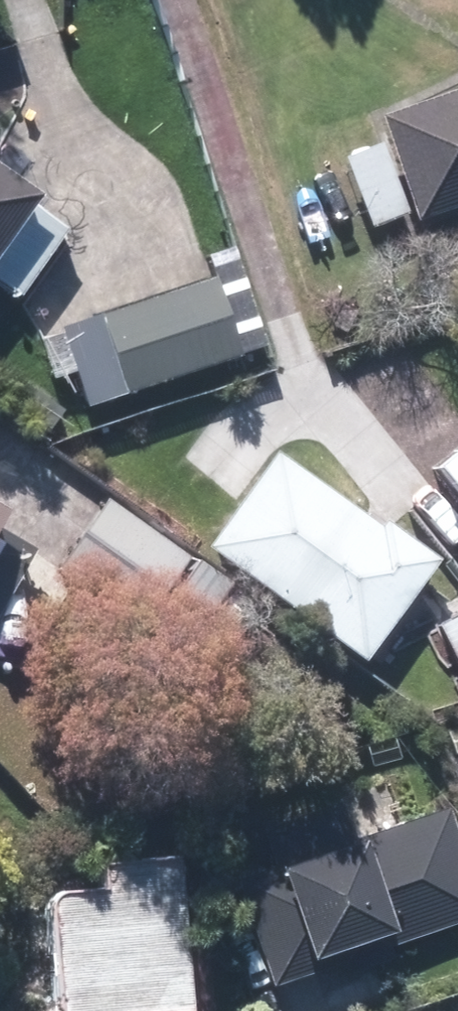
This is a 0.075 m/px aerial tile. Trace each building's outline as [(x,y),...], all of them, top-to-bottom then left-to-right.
[(339,151),(369,235),(457,203),(457,86),(380,114),(387,133),(339,151)] [(22,294),(68,225),(30,200),(37,188),(0,163),(0,279),(22,294)] [(241,350),(218,279),(67,327),(90,398),(241,350)] [(432,461),(457,494),(457,441),(432,461)] [(271,466),(201,564),(354,672),(424,573),(271,466)] [(197,555),(107,492),(58,562),(148,625),(197,555)] [(447,616),(457,640),(457,611),(447,616)] [(276,858),(237,869),(269,981),(457,926),(457,817),(455,806),(356,835),(347,803),(267,826),(276,858)] [(52,891),(64,1010),(177,1010),(195,1009),(180,856),(102,864),(104,886),(52,891)]
